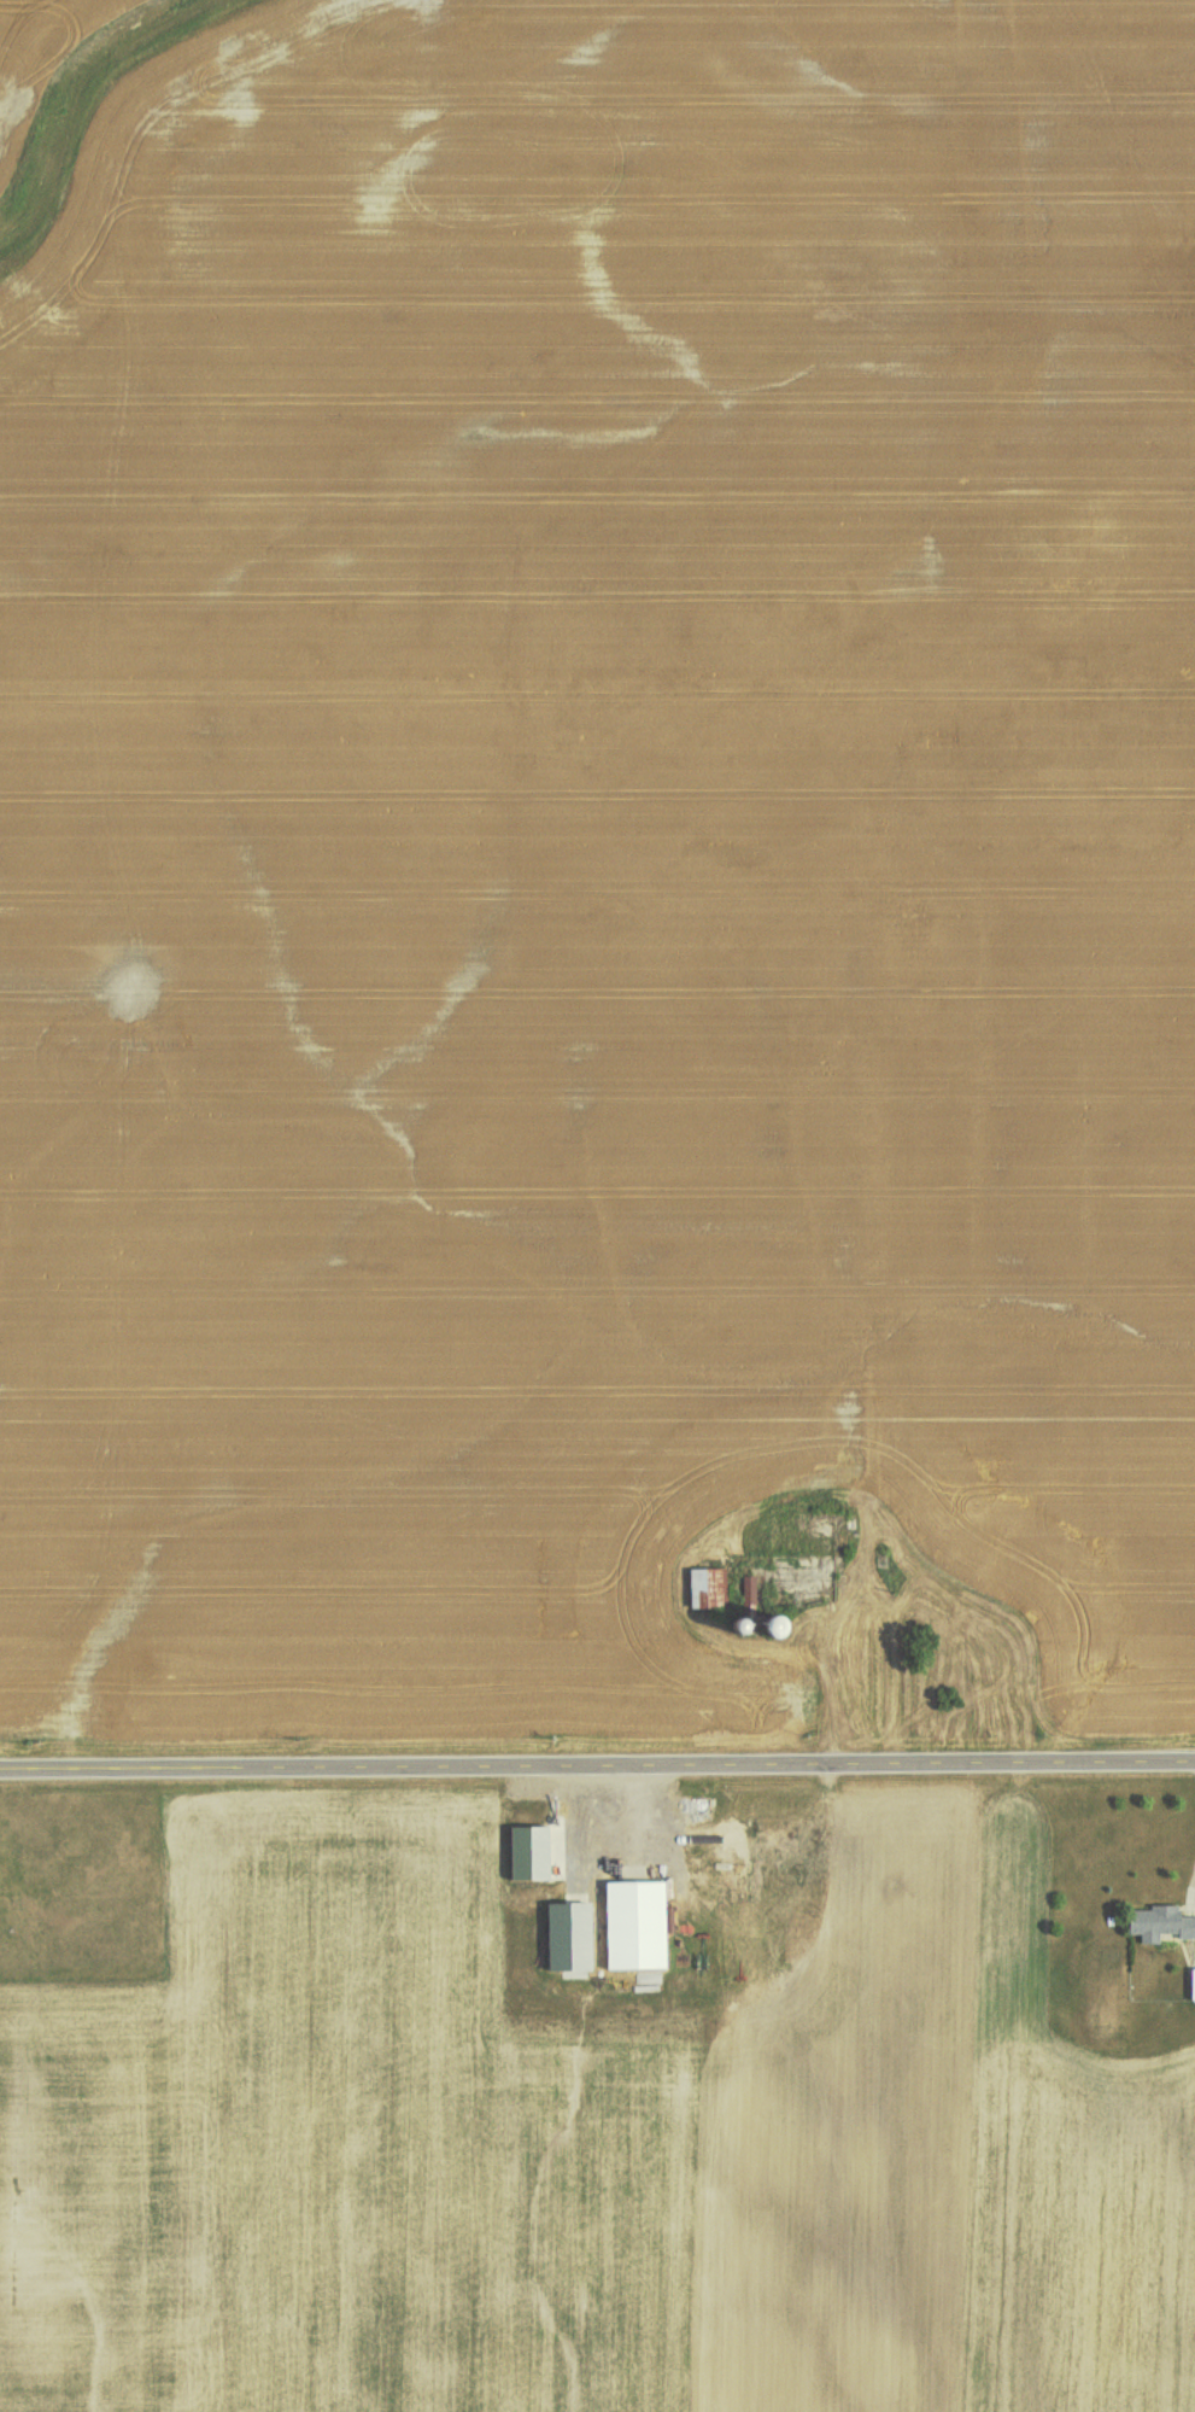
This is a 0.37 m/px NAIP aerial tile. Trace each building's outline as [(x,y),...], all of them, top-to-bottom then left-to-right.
[(725,1567),(688,1568),(689,1607),(726,1605),(725,1567)] [(510,1879),(547,1878),(546,1825),(509,1826),(510,1879)] [(604,1881),(606,1968),(665,1967),(663,1880),(604,1881)] [(545,1902),(547,1971),(590,1969),(588,1901),(545,1902)] [(1178,1916),(1178,1904),(1149,1904),(1149,1909),(1128,1909),(1128,1933),(1140,1933),(1140,1943),(1159,1943),(1158,1932),(1177,1932),(1177,1938),(1194,1938),(1194,1915),(1178,1916)]
